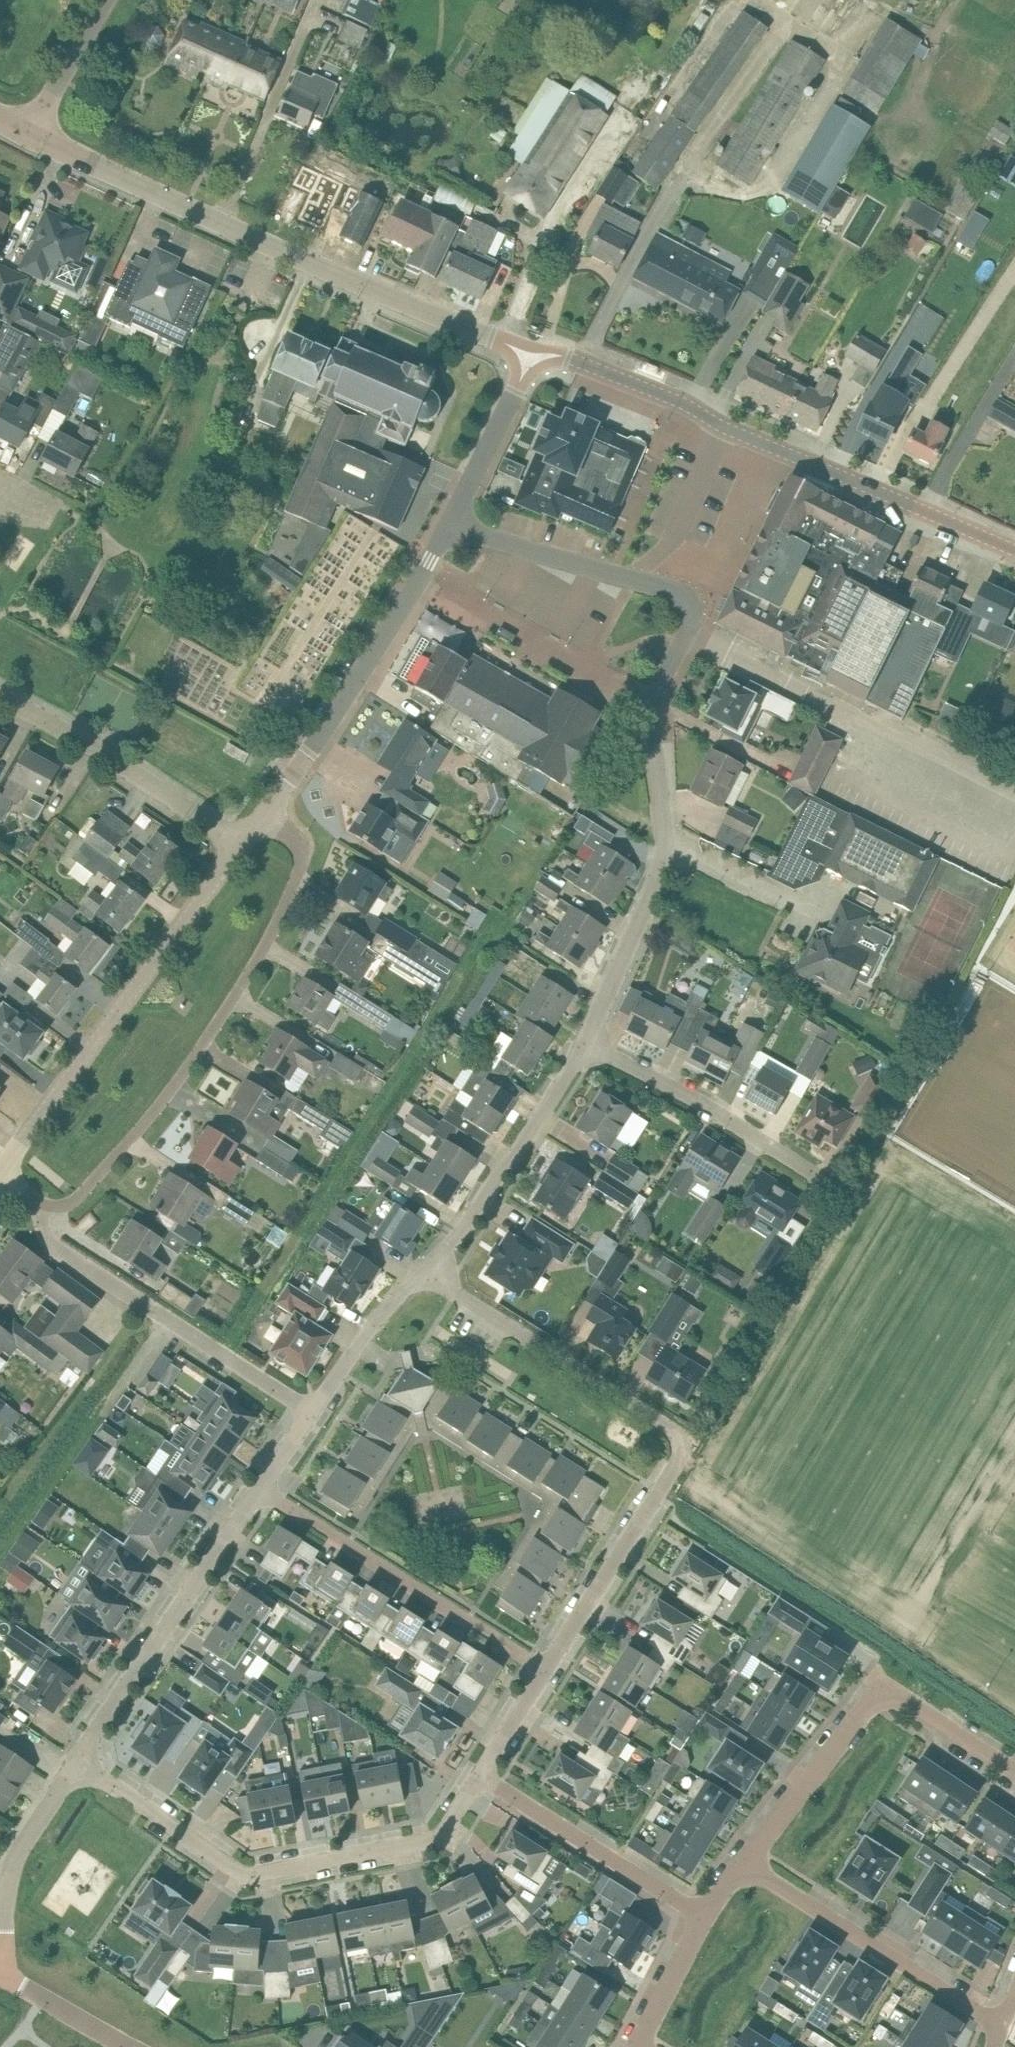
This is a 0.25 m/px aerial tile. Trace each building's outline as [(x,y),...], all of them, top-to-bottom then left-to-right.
[(351,5),(346,16),(371,27),(376,16),(351,5)] [(770,28),(746,12),(635,172),(657,188),(697,131),(770,28)] [(841,94),(881,112),(917,36),(877,17),(841,94)] [(344,18),(335,38),(359,49),(368,30),(344,18)] [(208,82),(209,82),(232,36),(216,29),(214,33),(185,20),(166,63),(201,79),(202,76),(209,79),(208,82)] [(232,36),(209,82),(227,90),(229,86),(265,101),(283,59),(250,44),(232,36)] [(386,40),(378,56),(389,61),(396,45),(386,40)] [(716,165),(752,186),(826,60),(792,40),(716,165)] [(298,71),(279,113),(309,126),(314,115),(324,119),(339,84),(314,73),(312,77),(298,71)] [(586,148),(616,101),(579,79),(572,92),(555,81),(509,154),(525,163),(506,194),(542,217),(586,148)] [(782,191),(820,214),(821,211),(836,186),(871,128),(833,106),(782,191)] [(997,120),(988,135),(1005,145),(1014,131),(997,120)] [(996,176),(1014,186),(1014,159),(1007,155),(996,176)] [(299,217),(321,228),(343,183),(303,165),(293,184),(311,192),(299,217)] [(598,195),(613,205),(629,180),(615,170),(598,195)] [(945,210),(966,221),(985,182),(967,172),(945,210)] [(384,202),(350,186),(340,206),(352,212),(340,237),(362,247),(384,202)] [(836,186),(821,211),(834,218),(849,193),(836,186)] [(413,251),(406,266),(426,275),(433,260),(442,265),(459,230),(402,202),(385,238),(413,251)] [(604,204),(588,234),(597,239),(590,253),(618,268),(641,225),(632,221),(633,219),(604,204)] [(10,219),(0,214),(0,241),(10,219)] [(48,219),(46,218),(23,270),(43,279),(49,266),(56,269),(61,284),(72,290),(81,286),(85,276),(80,263),(77,261),(83,248),(79,245),(83,235),(66,227),(68,223),(52,216),(51,218),(48,219)] [(494,268),(499,257),(487,252),(498,228),(474,217),(467,234),(464,241),(477,247),(464,277),(461,275),(456,289),(481,300),(495,269),(494,268)] [(464,277),(477,247),(464,241),(467,234),(459,230),(450,249),(455,251),(441,282),(456,289),(461,275),(464,277)] [(717,263),(659,233),(635,277),(723,323),(740,291),(710,276),(717,263)] [(750,267),(746,273),(774,290),(786,271),(799,249),(787,241),(779,255),(775,256),(767,251),(763,259),(761,258),(754,269),(750,267)] [(134,325),(185,348),(212,287),(194,278),(192,281),(173,272),(176,266),(162,260),(165,254),(157,251),(151,263),(137,256),(134,262),(130,260),(103,317),(132,330),(134,325)] [(10,327),(25,334),(45,343),(70,355),(77,340),(80,335),(17,305),(26,281),(0,270),(0,322),(10,327)] [(810,286),(786,271),(774,290),(762,312),(779,322),(776,327),(787,334),(805,305),(800,302),(810,286)] [(93,272),(87,284),(100,290),(104,282),(106,278),(93,272)] [(80,335),(77,340),(92,347),(96,349),(106,325),(88,317),(80,335)] [(25,334),(10,327),(0,346),(0,379),(25,334)] [(0,379),(0,385),(13,392),(27,366),(32,368),(45,343),(25,334),(0,379)] [(858,334),(846,356),(873,372),(886,350),(858,334)] [(319,397),(336,352),(331,350),(330,352),(290,335),(263,397),(258,420),(276,427),(284,409),(286,410),(293,396),(294,391),(317,402),(319,397)] [(319,397),(334,404),(368,419),(369,413),(384,420),(376,437),(378,438),(379,435),(406,447),(418,420),(423,422),(429,422),(434,420),(439,416),(441,411),(441,405),(439,399),(435,395),(430,393),(437,377),(423,371),(422,372),(406,365),(404,370),(359,350),(361,346),(343,338),(336,352),(319,397)] [(872,405),(860,430),(887,443),(899,417),(898,417),(907,403),(897,396),(900,390),(907,379),(909,380),(924,355),(909,346),(897,365),(883,388),(873,405),(872,405)] [(736,392),(788,417),(804,384),(781,373),(782,371),(753,357),(736,392)] [(103,379),(77,365),(53,410),(67,417),(80,392),(93,399),(103,379)] [(804,384),(788,417),(817,431),(832,400),(830,399),(838,380),(825,374),(816,392),(803,386),(804,384)] [(32,422),(42,428),(57,401),(43,394),(36,406),(25,400),(17,414),(4,407),(0,415),(0,437),(19,447),(32,422)] [(425,469),(382,450),(376,443),(378,438),(376,437),(384,420),(369,413),(368,419),(334,404),(298,486),(287,512),(310,522),(290,567),(303,575),(331,531),(327,528),(338,502),(356,510),(355,511),(398,530),(416,489),(418,490),(423,478),(421,478),(425,469)] [(1001,422),(1012,428),(1014,422),(1014,408),(1010,406),(1001,422)] [(536,452),(514,502),(540,514),(541,511),(558,519),(561,512),(609,532),(646,448),(598,427),(599,425),(567,412),(563,423),(549,417),(535,452),(536,452)] [(933,465),(943,444),(949,433),(931,423),(925,435),(916,430),(905,451),(933,465)] [(75,443),(58,434),(44,460),(75,477),(89,450),(98,433),(84,426),(75,443)] [(498,471),(518,477),(521,467),(501,462),(498,471)] [(736,586),(735,586),(733,591),(734,591),(718,623),(793,660),(791,665),(798,668),(800,664),(828,677),(826,682),(903,720),(913,700),(936,652),(956,609),(964,591),(950,585),(952,581),(922,567),(904,604),(910,607),(905,618),(868,601),(878,580),(877,579),(901,532),(854,509),(852,512),(845,508),(846,505),(791,477),(736,586)] [(294,574),(270,557),(263,570),(293,591),(301,580),(294,574)] [(936,652),(952,660),(965,632),(965,630),(988,641),(997,623),(1003,626),(1007,617),(1014,600),(1014,598),(985,585),(972,613),(973,613),(972,616),(956,609),(936,652)] [(432,615),(423,635),(445,643),(453,623),(432,615)] [(468,662),(440,646),(415,689),(444,704),(467,664),(468,662)] [(467,664),(444,704),(440,711),(444,713),(433,731),(531,787),(540,772),(561,784),(562,782),(575,789),(606,734),(594,727),(602,714),(559,689),(548,710),(467,664)] [(721,733),(745,745),(771,693),(751,683),(747,692),(726,681),(720,692),(717,691),(711,704),(714,705),(708,716),(725,725),(721,733)] [(992,716),(1008,723),(1014,708),(1014,703),(1001,697),(992,716)] [(963,712),(957,725),(970,729),(975,718),(963,712)] [(388,796),(400,803),(421,816),(430,802),(407,788),(425,759),(437,767),(447,751),(435,743),(437,740),(419,730),(420,728),(417,726),(416,727),(410,724),(401,739),(403,741),(399,747),(393,742),(379,764),(400,777),(388,796)] [(814,796),(842,739),(823,730),(795,787),(814,796)] [(0,737),(0,757),(8,741),(0,737)] [(250,755),(229,743),(224,752),(245,763),(250,755)] [(703,772),(693,791),(722,805),(742,766),(713,751),(706,766),(708,767),(705,773),(703,772)] [(0,792),(0,820),(3,821),(14,800),(19,803),(28,786),(44,795),(58,770),(28,753),(5,795),(0,792)] [(502,781),(486,786),(490,799),(507,800),(502,781)] [(793,787),(787,793),(787,804),(794,811),(806,799),(793,787)] [(20,812),(33,819),(41,804),(28,797),(20,812)] [(821,881),(827,870),(912,912),(939,858),(852,814),(851,815),(814,797),(772,872),(766,870),(765,871),(768,872),(766,876),(795,890),(821,881)] [(390,818),(368,804),(351,832),(382,852),(402,864),(415,843),(429,821),(421,816),(400,803),(390,818)] [(717,837),(742,850),(756,822),(746,816),(748,812),(735,805),(732,809),(731,809),(717,837)] [(108,810),(85,841),(109,858),(131,827),(108,810)] [(585,835),(593,823),(582,815),(574,828),(585,835)] [(596,852),(588,864),(621,885),(627,877),(629,878),(634,876),(636,872),(635,867),(634,866),(635,865),(628,860),(631,856),(592,831),(583,844),(596,852)] [(129,843),(119,856),(156,884),(180,851),(159,835),(145,854),(129,843)] [(109,858),(85,841),(80,837),(61,862),(72,869),(78,862),(96,876),(99,871),(116,883),(125,871),(109,858)] [(621,885),(588,864),(580,876),(569,869),(564,877),(575,884),(575,885),(591,895),(608,906),(621,885)] [(353,879),(340,898),(366,914),(377,897),(386,902),(394,890),(385,884),(356,865),(349,876),(353,879)] [(439,872),(428,890),(444,901),(459,910),(465,901),(450,892),(456,882),(439,872)] [(554,902),(563,888),(543,875),(534,889),(554,902)] [(143,900),(123,884),(110,901),(95,890),(79,911),(92,920),(97,914),(120,931),(143,900)] [(109,946),(73,920),(78,910),(62,898),(45,920),(76,942),(66,956),(89,973),(109,946)] [(567,914),(560,927),(593,948),(606,927),(573,906),(561,899),(556,907),(567,914)] [(868,914),(844,903),(833,926),(838,929),(833,940),(828,937),(819,940),(811,956),(806,954),(799,970),(815,979),(817,974),(848,989),(862,960),(876,967),(891,935),(872,926),(870,929),(862,925),(868,914)] [(526,906),(524,909),(531,914),(534,910),(530,908),(526,906)] [(475,907),(466,923),(478,930),(487,915),(475,907)] [(524,909),(517,920),(528,927),(535,916),(531,914),(524,909)] [(408,952),(407,953),(449,979),(459,963),(432,947),(431,948),(386,920),(378,934),(408,952)] [(26,924),(18,935),(34,947),(42,952),(49,941),(26,924)] [(337,924),(317,955),(334,965),(359,981),(369,964),(359,958),(368,944),(354,935),(337,924)] [(593,948),(560,927),(552,939),(540,931),(535,940),(547,947),(580,969),(593,948)] [(34,947),(21,964),(38,978),(27,992),(34,998),(36,999),(42,1003),(58,1015),(76,990),(60,978),(43,964),(37,960),(42,952),(34,947)] [(449,979),(407,953),(406,954),(394,947),(387,959),(414,976),(441,993),(449,979)] [(499,960),(485,982),(493,988),(507,966),(499,960)] [(543,975),(530,995),(562,1015),(574,996),(543,975)] [(306,979),(289,1007),(327,1030),(335,1017),(324,1011),(333,996),(306,979)] [(13,982),(4,995),(25,1010),(34,998),(27,992),(18,986),(13,982)] [(357,982),(352,989),(363,996),(368,989),(357,982)] [(625,1030),(646,1041),(662,1009),(650,1003),(654,995),(645,991),(625,1030)] [(679,1025),(688,1030),(704,998),(693,992),(688,1002),(670,993),(662,1009),(646,1041),(666,1051),(679,1025)] [(530,995),(518,1015),(549,1035),(562,1015),(530,995)] [(467,1009),(476,1014),(484,1004),(474,998),(467,1009)] [(684,1066),(704,1076),(722,1040),(712,1035),(720,1019),(701,1009),(706,998),(704,998),(688,1030),(699,1035),(684,1066)] [(358,1012),(408,1043),(416,1031),(393,1017),(394,1016),(367,999),(358,1012)] [(42,1035),(0,1003),(0,1042),(25,1059),(42,1035)] [(467,1009),(460,1020),(469,1026),(476,1014),(467,1009)] [(803,1026),(817,1035),(797,1071),(812,1080),(839,1032),(810,1014),(803,1026)] [(526,1022),(515,1040),(541,1057),(553,1038),(549,1035),(518,1015),(517,1016),(526,1022)] [(722,1040),(704,1076),(723,1086),(740,1054),(753,1061),(767,1035),(744,1023),(733,1045),(722,1040)] [(450,1029),(444,1038),(449,1041),(464,1051),(470,1041),(450,1029)] [(286,1083),(287,1088),(295,1092),(299,1091),(310,1073),(319,1079),(329,1061),(284,1034),(275,1047),(272,1046),(262,1063),(288,1079),(286,1083)] [(515,1040),(495,1071),(510,1080),(517,1069),(529,1076),(541,1057),(515,1040)] [(330,1066),(356,1082),(364,1068),(339,1053),(330,1066)] [(462,1090),(475,1099),(503,1117),(515,1098),(503,1090),(510,1080),(495,1071),(480,1061),(462,1090)] [(794,1085),(763,1068),(746,1098),(776,1115),(794,1085)] [(854,1106),(870,1115),(887,1084),(872,1075),(854,1106)] [(280,1124),(289,1108),(247,1081),(236,1100),(240,1102),(232,1114),(271,1138),(280,1124)] [(582,1132),(609,1149),(633,1111),(602,1092),(586,1118),(589,1120),(582,1132)] [(854,1117),(818,1096),(796,1132),(821,1146),(825,1139),(837,1147),(854,1117)] [(503,1117),(475,1099),(469,1109),(456,1100),(443,1119),(475,1139),(475,1138),(469,1135),(475,1125),(491,1135),(503,1117)] [(298,1114),(323,1130),(320,1136),(342,1150),(354,1132),(305,1102),(298,1114)] [(415,1106),(406,1121),(431,1137),(440,1122),(415,1106)] [(210,1128),(191,1159),(230,1183),(239,1169),(227,1161),(237,1145),(210,1128)] [(438,1153),(431,1164),(462,1183),(477,1159),(448,1141),(439,1136),(431,1148),(438,1153)] [(719,1192),(739,1159),(702,1136),(668,1190),(685,1200),(698,1179),(719,1192)] [(256,1159),(283,1176),(291,1164),(264,1148),(256,1159)] [(392,1186),(400,1172),(369,1154),(362,1168),(392,1186)] [(605,1171),(628,1186),(639,1170),(615,1155),(605,1171)] [(550,1176),(535,1200),(565,1219),(589,1180),(557,1159),(547,1174),(550,1176)] [(462,1183),(431,1164),(424,1173),(413,1167),(405,1180),(447,1206),(462,1183)] [(628,1186),(605,1171),(595,1187),(629,1209),(639,1193),(628,1186)] [(790,1219),(801,1202),(777,1187),(779,1184),(762,1173),(742,1205),(743,1205),(738,1213),(737,1218),(738,1224),(741,1227),(746,1228),(750,1228),(754,1224),(759,1216),(783,1231),(790,1219)] [(158,1209),(157,1211),(161,1213),(162,1211),(184,1225),(193,1211),(203,1217),(212,1203),(248,1226),(256,1212),(208,1182),(201,1194),(172,1175),(171,1177),(165,1185),(153,1206),(158,1209)] [(378,1205),(376,1211),(377,1217),(379,1223),(382,1227),(377,1235),(377,1237),(387,1243),(404,1254),(424,1222),(407,1211),(397,1204),(384,1196),(378,1205)] [(689,1231),(705,1241),(726,1207),(710,1197),(689,1231)] [(337,1207),(329,1220),(338,1226),(356,1238),(363,1243),(370,1231),(372,1228),(366,1224),(347,1212),(337,1207)] [(520,1297),(523,1291),(532,1289),(554,1256),(564,1263),(575,1246),(550,1230),(533,1219),(525,1231),(520,1239),(510,1233),(501,1247),(502,1250),(486,1275),(503,1286),(505,1295),(514,1293),(520,1297)] [(349,1249),(356,1238),(338,1226),(329,1220),(320,1235),(333,1243),(347,1252),(349,1249)] [(162,1240),(150,1233),(133,1222),(114,1252),(158,1280),(166,1267),(151,1258),(162,1240)] [(288,1235),(275,1226),(267,1239),(280,1247),(288,1235)] [(589,1251),(604,1260),(615,1241),(600,1233),(589,1251)] [(756,1267),(773,1277),(792,1247),(776,1236),(756,1267)] [(42,1261),(15,1241),(3,1257),(4,1258),(0,1263),(0,1293),(12,1302),(29,1279),(42,1261)] [(353,1252),(349,1249),(347,1252),(333,1243),(328,1251),(346,1262),(340,1272),(337,1270),(324,1290),(352,1308),(362,1292),(361,1292),(365,1285),(369,1287),(380,1269),(353,1252)] [(612,1287),(630,1259),(615,1251),(609,1262),(597,1278),(612,1287)] [(663,1255),(655,1269),(675,1282),(684,1269),(663,1255)] [(42,1261),(29,1279),(43,1289),(42,1290),(64,1306),(50,1325),(35,1315),(25,1327),(33,1333),(69,1360),(88,1374),(105,1352),(78,1332),(101,1300),(58,1268),(56,1271),(42,1261)] [(720,1264),(713,1278),(736,1289),(742,1275),(720,1264)] [(186,1312),(194,1317),(205,1299),(197,1294),(194,1299),(168,1282),(159,1295),(185,1312),(186,1312)] [(271,1353),(307,1376),(332,1336),(316,1325),(327,1307),(289,1283),(276,1304),(295,1316),(271,1353)] [(669,1343),(685,1318),(695,1324),(703,1313),(691,1305),(674,1294),(650,1331),(669,1343)] [(602,1295),(588,1318),(598,1325),(588,1341),(617,1359),(637,1327),(623,1318),(627,1310),(602,1295)] [(0,1345),(9,1352),(17,1341),(0,1328),(0,1346),(0,1345)] [(59,1375),(69,1360),(33,1333),(21,1349),(47,1368),(59,1375)] [(647,1378),(686,1402),(705,1371),(667,1347),(647,1378)] [(162,1353),(148,1374),(159,1381),(173,1360),(162,1353)] [(384,1399),(424,1424),(447,1387),(440,1383),(439,1384),(415,1368),(412,1357),(402,1360),(404,1371),(388,1396),(387,1395),(384,1399)] [(74,1364),(69,1370),(81,1379),(85,1373),(74,1364)] [(159,1381),(148,1374),(143,1381),(138,1388),(149,1396),(154,1389),(159,1381)] [(252,1418),(231,1403),(238,1392),(223,1382),(216,1393),(208,1404),(200,1398),(195,1406),(203,1412),(242,1438),(251,1425),(249,1423),(252,1418)] [(432,1429),(461,1447),(482,1414),(478,1412),(482,1406),(456,1390),(454,1392),(447,1387),(424,1424),(431,1429),(432,1429)] [(124,1395),(116,1406),(125,1412),(133,1400),(124,1395)] [(0,1399),(0,1421),(9,1428),(19,1414),(5,1403),(0,1399)] [(431,1429),(424,1424),(384,1399),(382,1402),(380,1401),(363,1428),(369,1431),(367,1434),(399,1456),(414,1433),(431,1429)] [(206,1425),(199,1435),(227,1454),(230,1450),(233,1452),(242,1438),(203,1412),(198,1420),(206,1425)] [(461,1447),(496,1469),(518,1436),(511,1432),(512,1430),(486,1413),(485,1416),(482,1414),(461,1447)] [(96,1434),(117,1448),(125,1436),(104,1422),(96,1434)] [(191,1430),(178,1448),(217,1474),(226,1461),(224,1459),(227,1454),(199,1435),(191,1430)] [(374,1497),(399,1456),(367,1434),(365,1437),(363,1436),(346,1462),(348,1464),(345,1470),(339,1466),(339,1467),(367,1484),(356,1501),(356,1502),(367,1509),(375,1498),(374,1497)] [(496,1469),(532,1492),(554,1459),(551,1457),(552,1455),(526,1438),(524,1441),(518,1436),(496,1469)] [(92,1438),(75,1463),(91,1475),(109,1450),(92,1438)] [(170,1455),(156,1475),(188,1497),(194,1487),(202,1492),(206,1486),(208,1488),(217,1474),(178,1448),(166,1440),(160,1449),(170,1455)] [(532,1492),(542,1499),(585,1475),(587,1472),(560,1456),(557,1461),(554,1459),(532,1492)] [(145,1513),(176,1535),(186,1519),(184,1518),(189,1511),(181,1506),(188,1497),(156,1475),(143,1467),(135,1478),(137,1486),(148,1493),(137,1508),(145,1513)] [(346,1518),(356,1502),(356,1501),(367,1484),(339,1467),(322,1493),(325,1494),(320,1501),(346,1518)] [(542,1499),(544,1507),(584,1523),(605,1489),(585,1475),(542,1499)] [(48,1499),(33,1521),(45,1530),(60,1508),(48,1499)] [(544,1507),(529,1530),(563,1551),(565,1548),(570,1551),(587,1525),(584,1523),(544,1507)] [(145,1513),(124,1544),(145,1559),(152,1549),(160,1554),(164,1548),(166,1549),(176,1535),(145,1513)] [(298,1556),(304,1560),(313,1546),(284,1529),(261,1566),(265,1568),(259,1579),(268,1584),(274,1574),(283,1579),(298,1556)] [(529,1530),(509,1562),(542,1583),(544,1580),(546,1582),(563,1555),(561,1554),(563,1551),(529,1530)] [(6,1557),(18,1566),(22,1560),(26,1563),(41,1543),(24,1531),(6,1557)] [(117,1538),(94,1572),(123,1591),(133,1598),(136,1593),(139,1595),(147,1583),(144,1581),(148,1575),(139,1569),(145,1559),(117,1538)] [(300,1583),(343,1611),(359,1585),(316,1558),(320,1551),(313,1546),(304,1560),(312,1565),(300,1583)] [(675,1575),(673,1578),(691,1589),(684,1601),(712,1619),(724,1600),(719,1595),(728,1580),(688,1554),(686,1558),(685,1557),(674,1574),(675,1575)] [(0,1565),(0,1566),(12,1575),(18,1567),(18,1566),(6,1557),(0,1565)] [(719,1559),(715,1566),(727,1574),(731,1567),(719,1559)] [(542,1583),(509,1562),(502,1573),(501,1573),(494,1584),(505,1591),(496,1605),(522,1622),(527,1615),(529,1616),(546,1590),(540,1586),(542,1583)] [(117,1601),(123,1591),(94,1572),(72,1604),(101,1624),(111,1630),(114,1625),(117,1627),(125,1615),(120,1612),(124,1606),(117,1601)] [(243,1589),(230,1609),(260,1629),(273,1610),(264,1603),(258,1599),(264,1589),(255,1584),(249,1593),(243,1589)] [(343,1611),(378,1633),(394,1607),(359,1585),(343,1611)] [(290,1598),(301,1606),(306,1598),(295,1591),(290,1598)] [(768,1613),(800,1634),(810,1617),(778,1597),(768,1613)] [(268,1599),(264,1603),(273,1610),(277,1605),(268,1599)] [(662,1635),(654,1647),(676,1661),(682,1665),(693,1646),(684,1636),(693,1622),(659,1601),(657,1604),(656,1603),(645,1621),(646,1621),(644,1624),(662,1635)] [(95,1633),(101,1624),(72,1604),(50,1636),(72,1651),(89,1662),(92,1657),(95,1659),(103,1648),(98,1644),(102,1638),(95,1633)] [(378,1633),(413,1655),(430,1630),(394,1607),(378,1633)] [(230,1609),(217,1628),(258,1655),(262,1658),(275,1639),(260,1629),(230,1609)] [(326,1621),(338,1628),(342,1621),(331,1614),(326,1621)] [(319,1624),(316,1629),(327,1637),(331,1631),(319,1624)] [(18,1626),(5,1646),(27,1661),(12,1683),(22,1689),(14,1701),(14,1702),(35,1716),(43,1705),(55,1713),(70,1691),(67,1689),(72,1682),(62,1675),(64,1672),(55,1666),(62,1656),(18,1626)] [(258,1655),(217,1628),(216,1629),(212,1627),(204,1639),(208,1641),(204,1647),(224,1661),(220,1667),(241,1682),(247,1672),(258,1655)] [(455,1655),(461,1659),(469,1645),(463,1642),(459,1649),(430,1630),(413,1655),(443,1674),(455,1655)] [(816,1686),(829,1694),(841,1676),(837,1674),(848,1657),(807,1631),(787,1663),(818,1682),(816,1686)] [(754,1639),(746,1651),(754,1656),(757,1658),(764,1646),(754,1639)] [(469,1645),(461,1659),(468,1664),(454,1687),(476,1701),(499,1664),(469,1645)] [(647,1658),(630,1647),(617,1667),(649,1688),(662,1668),(668,1673),(676,1661),(654,1647),(647,1658)] [(397,1666),(396,1669),(407,1676),(413,1665),(402,1658),(397,1666)] [(290,1677),(301,1685),(311,1670),(300,1662),(290,1677)] [(703,1679),(718,1689),(729,1672),(714,1662),(703,1679)] [(206,1665),(197,1678),(222,1695),(231,1682),(206,1665)] [(429,1693),(387,1667),(375,1686),(417,1712),(401,1736),(439,1759),(445,1749),(446,1750),(453,1739),(452,1739),(459,1728),(422,1705),(429,1693)] [(617,1667),(604,1687),(636,1708),(649,1688),(617,1667)] [(763,1688),(802,1712),(814,1693),(775,1669),(763,1688)] [(252,1679),(244,1690),(266,1705),(271,1697),(273,1693),(252,1679)] [(437,1683),(429,1693),(453,1708),(460,1697),(437,1683)] [(342,1728),(338,1710),(305,1688),(310,1713),(311,1718),(326,1715),(329,1730),(342,1728)] [(763,1688),(751,1706),(790,1730),(802,1712),(763,1688)] [(601,1693),(588,1713),(619,1732),(632,1712),(601,1693)] [(271,1697),(266,1705),(273,1710),(278,1702),(271,1697)] [(288,1703),(282,1713),(282,1714),(283,1718),(291,1717),(288,1703)] [(739,1725),(778,1749),(790,1730),(751,1706),(739,1725)] [(141,1738),(134,1748),(140,1752),(137,1756),(149,1765),(152,1760),(158,1764),(177,1736),(189,1744),(192,1739),(202,1723),(180,1708),(174,1717),(161,1708),(149,1726),(144,1723),(136,1735),(141,1738)] [(357,1741),(353,1720),(338,1710),(342,1728),(345,1743),(357,1741)] [(697,1726),(721,1740),(730,1726),(706,1712),(697,1726)] [(619,1758),(631,1740),(619,1732),(588,1713),(576,1733),(593,1744),(586,1755),(607,1769),(608,1768),(615,1773),(618,1775),(626,1762),(619,1758)] [(282,1714),(269,1733),(278,1737),(278,1735),(286,1734),(283,1718),(282,1714)] [(202,1746),(180,1779),(188,1785),(186,1788),(195,1794),(198,1791),(206,1797),(225,1769),(238,1778),(256,1751),(255,1751),(268,1732),(256,1723),(243,1743),(235,1737),(233,1740),(215,1728),(204,1721),(202,1723),(192,1739),(202,1746)] [(679,1730),(674,1737),(685,1744),(690,1737),(679,1730)] [(288,1745),(286,1734),(278,1735),(278,1737),(280,1746),(288,1745)] [(732,1788),(747,1798),(757,1782),(754,1780),(764,1765),(727,1741),(709,1768),(735,1785),(732,1788)] [(1,1808),(4,1811),(33,1767),(0,1746),(0,1810),(1,1808)] [(607,1769),(586,1755),(579,1767),(561,1756),(559,1759),(558,1758),(547,1775),(548,1776),(546,1779),(580,1800),(588,1787),(603,1791),(614,1773),(615,1773),(608,1768),(607,1769)] [(899,1761),(905,1765),(909,1758),(903,1755),(899,1761)] [(898,1796),(917,1808),(942,1770),(924,1758),(898,1796)] [(384,1805),(377,1770),(375,1760),(354,1765),(363,1809),(384,1805)] [(671,1766),(669,1769),(674,1772),(678,1774),(683,1767),(674,1761),(671,1766)] [(330,1815),(351,1811),(342,1763),(321,1767),(323,1781),(330,1815)] [(413,1763),(377,1770),(384,1805),(405,1801),(403,1788),(418,1785),(413,1763)] [(330,1815),(323,1781),(321,1767),(299,1772),(309,1820),(330,1815)] [(942,1770),(917,1808),(935,1820),(940,1812),(960,1782),(942,1770)] [(648,1775),(640,1788),(652,1796),(661,1783),(648,1775)] [(738,1801),(699,1777),(687,1796),(690,1798),(726,1820),(738,1801)] [(940,1812),(957,1823),(977,1794),(960,1782),(940,1812)] [(290,1787),(269,1791),(276,1826),(297,1822),(290,1787)] [(276,1826),(269,1791),(238,1798),(243,1823),(253,1821),(255,1830),(276,1826)] [(662,1793),(657,1801),(664,1805),(666,1807),(671,1799),(662,1793)] [(726,1820),(690,1798),(680,1815),(715,1837),(726,1820)] [(966,1829),(984,1841),(1004,1811),(986,1799),(966,1829)] [(657,1801),(652,1808),(659,1813),(664,1805),(657,1801)] [(1001,1852),(1014,1831),(1014,1819),(1004,1811),(984,1841),(1001,1852)] [(715,1837),(680,1815),(676,1813),(671,1820),(680,1826),(674,1835),(704,1854),(715,1837)] [(899,1814),(892,1824),(903,1831),(908,1824),(910,1821),(899,1814)] [(704,1854),(674,1835),(666,1829),(654,1848),(653,1849),(665,1856),(692,1874),(704,1854)] [(521,1886),(514,1897),(532,1916),(533,1915),(549,1901),(539,1894),(550,1876),(544,1871),(554,1856),(513,1831),(511,1834),(510,1834),(499,1851),(500,1852),(499,1855),(516,1866),(509,1878),(521,1886)] [(1014,1861),(1014,1831),(1001,1852),(1014,1861)] [(941,1834),(935,1843),(948,1851),(954,1842),(941,1834)] [(850,1866),(841,1880),(873,1901),(898,1860),(866,1840),(858,1853),(854,1851),(846,1864),(850,1866)] [(954,1842),(948,1851),(959,1859),(965,1850),(954,1842)] [(665,1856),(653,1849),(654,1848),(648,1844),(641,1854),(659,1865),(665,1856)] [(925,1845),(916,1860),(932,1870),(936,1865),(952,1875),(958,1866),(925,1845)] [(974,1855),(968,1864),(975,1869),(981,1860),(974,1855)] [(932,1870),(910,1905),(927,1915),(952,1875),(936,1865),(932,1870)] [(991,1866),(985,1875),(997,1883),(1003,1874),(991,1866)] [(505,1905),(490,1888),(483,1891),(475,1876),(465,1881),(463,1877),(452,1883),(472,1921),(479,1935),(515,1916),(505,1905)] [(611,1878),(600,1895),(626,1911),(613,1931),(643,1950),(656,1930),(627,1912),(638,1895),(611,1878)] [(172,1936),(192,1906),(180,1898),(181,1897),(167,1888),(166,1889),(154,1880),(151,1884),(148,1882),(140,1893),(144,1895),(134,1910),(135,1911),(125,1926),(136,1933),(146,1918),(172,1936)] [(472,1921),(452,1883),(441,1889),(443,1892),(433,1897),(451,1932),(472,1921)] [(997,1902),(1002,1893),(991,1886),(986,1895),(997,1902)] [(1006,1908),(1012,1899),(1002,1893),(997,1902),(1006,1908)] [(532,1916),(514,1897),(505,1905),(515,1916),(523,1924),(532,1916)] [(394,1952),(393,1952),(395,1962),(403,1960),(401,1951),(417,1948),(408,1902),(385,1907),(394,1952)] [(924,1933),(943,1945),(962,1915),(943,1903),(924,1933)] [(962,1915),(943,1945),(961,1956),(980,1926),(986,1918),(968,1906),(962,1915)] [(371,1957),(393,1952),(394,1952),(385,1907),(362,1911),(369,1947),(371,1957)] [(540,1909),(533,1915),(537,1920),(544,1915),(540,1909)] [(346,1951),(369,1947),(362,1911),(339,1916),(346,1951)] [(532,1916),(523,1924),(529,1931),(539,1922),(537,1920),(533,1915),(532,1916)] [(333,1917),(310,1922),(317,1957),(340,1953),(333,1917)] [(289,1971),(277,1972),(279,1998),(292,1997),(290,1973),(319,1967),(317,1957),(310,1922),(287,1926),(294,1961),(288,1962),(289,1971)] [(235,1968),(238,1926),(226,1925),(226,1928),(214,1927),(213,1943),(202,1942),(196,1950),(195,1970),(212,1972),(213,1966),(235,1968)] [(580,1938),(571,1952),(605,1974),(614,1959),(631,1970),(643,1950),(613,1931),(604,1925),(591,1945),(580,1938)] [(251,1926),(238,1926),(235,1968),(259,1970),(262,1931),(250,1930),(251,1926)] [(980,1926),(961,1956),(980,1968),(987,1958),(1000,1967),(1005,1955),(993,1948),(999,1938),(980,1926)] [(784,1971),(803,1983),(795,1994),(815,2007),(833,1978),(822,1971),(836,1947),(830,1943),(832,1940),(819,1931),(817,1935),(810,1931),(802,1944),(798,1942),(790,1955),(793,1958),(784,1971)] [(446,1936),(434,1940),(442,1965),(454,1961),(446,1936)] [(161,1939),(136,1976),(153,1988),(159,1980),(181,1948),(181,1947),(179,1951),(161,1939)] [(442,1965),(434,1940),(422,1945),(433,1977),(445,1973),(442,1965)] [(153,1988),(145,2000),(150,2004),(155,2007),(170,1987),(177,1976),(177,1977),(192,1955),(181,1948),(159,1980),(153,1988)] [(815,2007),(807,2020),(816,2025),(825,2010),(830,2014),(836,2004),(862,2020),(872,2003),(876,2005),(884,1994),(880,1991),(887,1979),(882,1976),(886,1970),(870,1960),(866,1966),(861,1963),(849,1982),(836,1974),(833,1978),(815,2007)] [(549,1979),(554,1971),(545,1966),(540,1974),(549,1979)] [(279,1998),(277,1972),(265,1972),(266,1998),(279,1998)] [(543,1987),(549,1979),(540,1974),(535,1982),(543,1987)] [(584,1975),(572,1994),(604,2013),(616,1995),(584,1975)] [(378,1991),(381,2004),(389,2002),(387,1989),(378,1991)] [(372,2005),(381,2004),(378,1991),(369,1992),(372,2005)] [(894,2008),(901,1998),(893,1993),(887,2003),(894,2008)] [(572,1994),(561,2011),(592,2031),(604,2013),(572,1994)] [(353,2015),(350,2002),(341,2004),(344,2017),(353,2015)] [(525,2016),(530,2008),(522,2002),(516,2011),(525,2016)] [(784,2017),(789,2009),(778,2002),(773,2010),(784,2017)] [(888,2018),(894,2008),(887,2003),(880,2013),(888,2018)] [(561,2011),(551,2005),(540,2023),(578,2046),(582,2046),(592,2031),(561,2011)] [(931,2005),(920,2023),(912,2018),(911,2019),(952,2044),(959,2033),(958,2032),(962,2024),(931,2005)] [(799,2015),(789,2009),(784,2017),(794,2023),(799,2015)] [(511,2019),(520,2025),(525,2016),(516,2011),(511,2019)] [(911,2019),(900,2037),(916,2046),(948,2046),(950,2044),(951,2045),(952,2044),(911,2019)] [(426,2035),(407,2022),(391,2046),(376,2035),(369,2045),(346,2030),(343,2034),(336,2030),(324,2046),(418,2046),(426,2035)] [(770,2038),(750,2025),(736,2046),(764,2046),(770,2038)] [(882,2040),(888,2029),(880,2025),(874,2035),(882,2040)] [(535,2046),(574,2046),(546,2029),(535,2046)] [(819,2046),(824,2038),(814,2032),(809,2040),(819,2046)] [(900,2037),(899,2038),(907,2043),(905,2046),(916,2046),(900,2037)] [(770,2038),(764,2046),(775,2046),(768,2043),(771,2039),(770,2038)] [(824,2038),(819,2046),(821,2046),(833,2046),(834,2044),(824,2038)]
